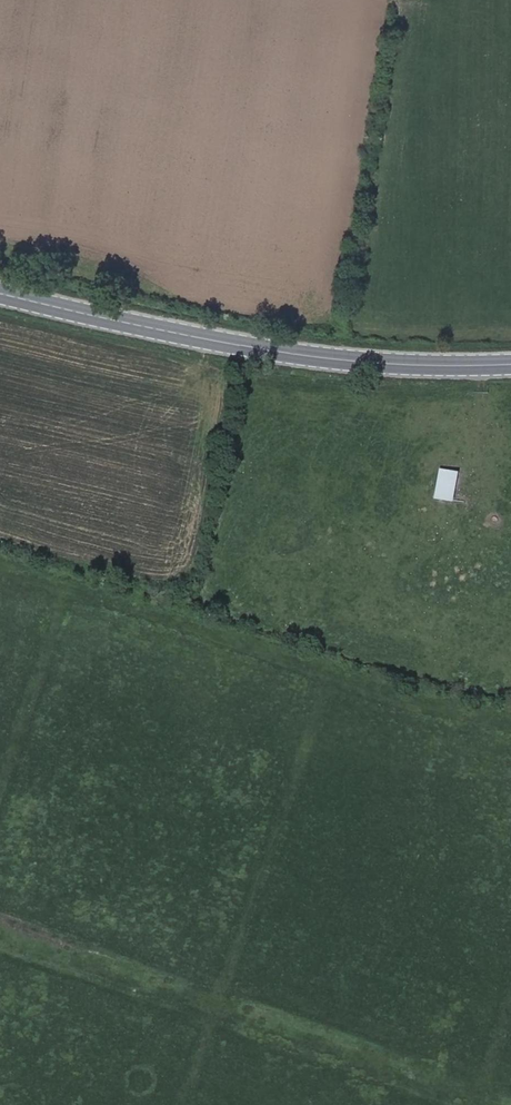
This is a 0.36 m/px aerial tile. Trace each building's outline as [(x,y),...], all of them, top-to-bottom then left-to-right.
[(457,474),(442,472),(437,501),(452,504),(457,474)]
